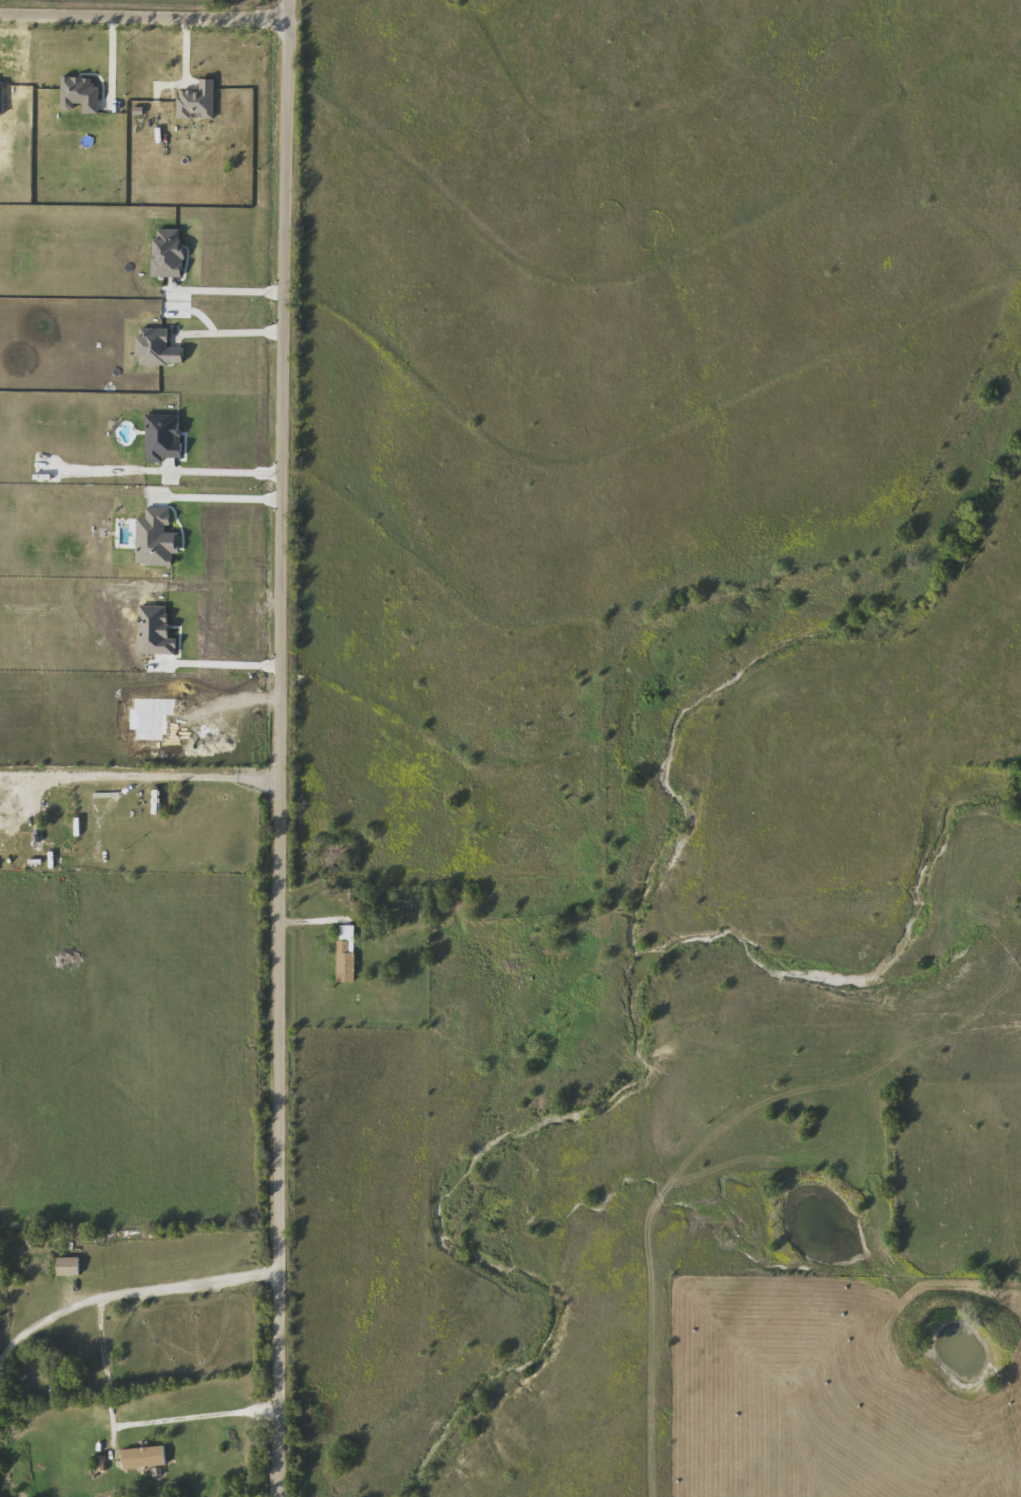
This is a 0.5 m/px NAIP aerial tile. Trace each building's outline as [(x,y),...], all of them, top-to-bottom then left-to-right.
[(136,604),(135,651),(171,652),(171,646),(173,646),(173,637),(164,636),(165,622),(163,622),(164,611),(162,611),(162,605),(136,604)] [(130,697),(130,707),(125,707),(125,728),(131,728),(131,738),(159,739),(159,732),(162,732),(162,714),(170,714),(170,698),(130,697)] [(31,811),(42,811),(42,851),(31,851),(31,811)] [(31,855),(31,864),(17,864),(17,855),(31,855)] [(338,980),(337,923),(355,923),(356,980),(338,980)] [(81,1255),(81,1274),(57,1274),(57,1255),(81,1255)] [(123,1466),(122,1447),(165,1444),(167,1463),(123,1466)]
